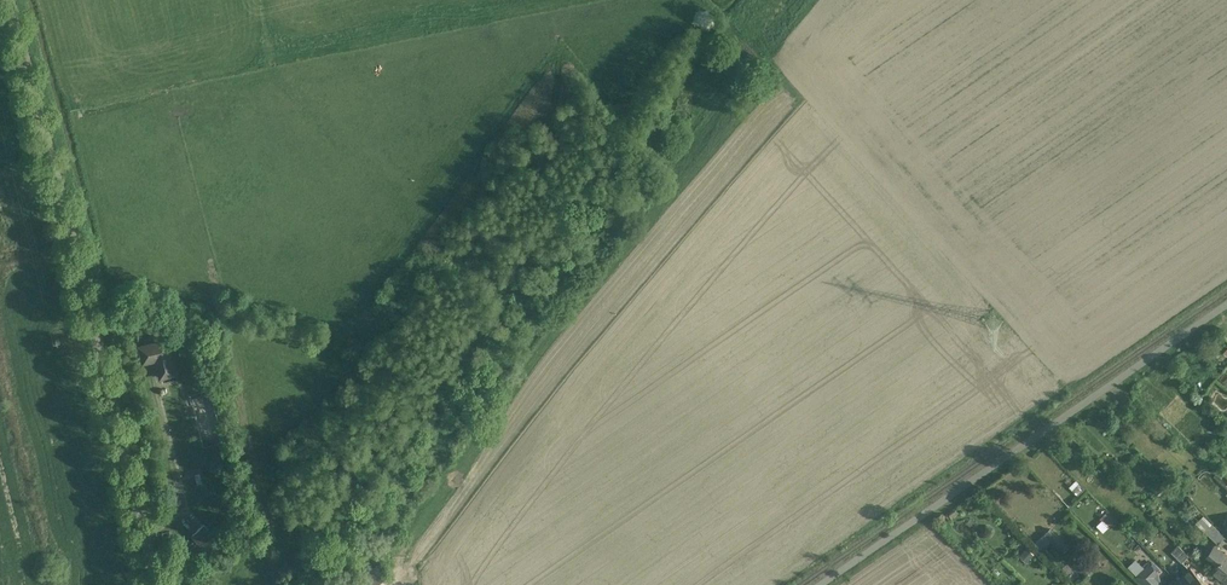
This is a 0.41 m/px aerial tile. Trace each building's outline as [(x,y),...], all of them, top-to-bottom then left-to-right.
[(168,340),(140,346),(143,363),(156,359),(161,378),(176,374),(168,340)] [(1111,528),(1117,520),(1106,510),(1100,518),(1111,528)] [(213,534),(204,524),(192,534),(201,544),(213,534)] [(1225,537),(1212,524),(1205,531),(1217,544),(1225,537)] [(1068,548),(1050,529),(1046,533),(1064,551),(1068,548)] [(1178,545),(1171,552),(1182,563),(1189,556),(1178,545)] [(1215,546),(1208,555),(1218,563),(1212,571),(1226,583),(1226,556),(1215,546)] [(1190,568),(1178,581),(1182,584),(1208,584),(1190,568)] [(1074,583),(1076,584),(1081,584),(1090,577),(1086,573),(1074,583)] [(1150,575),(1143,582),(1145,584),(1159,584),(1150,575)]
